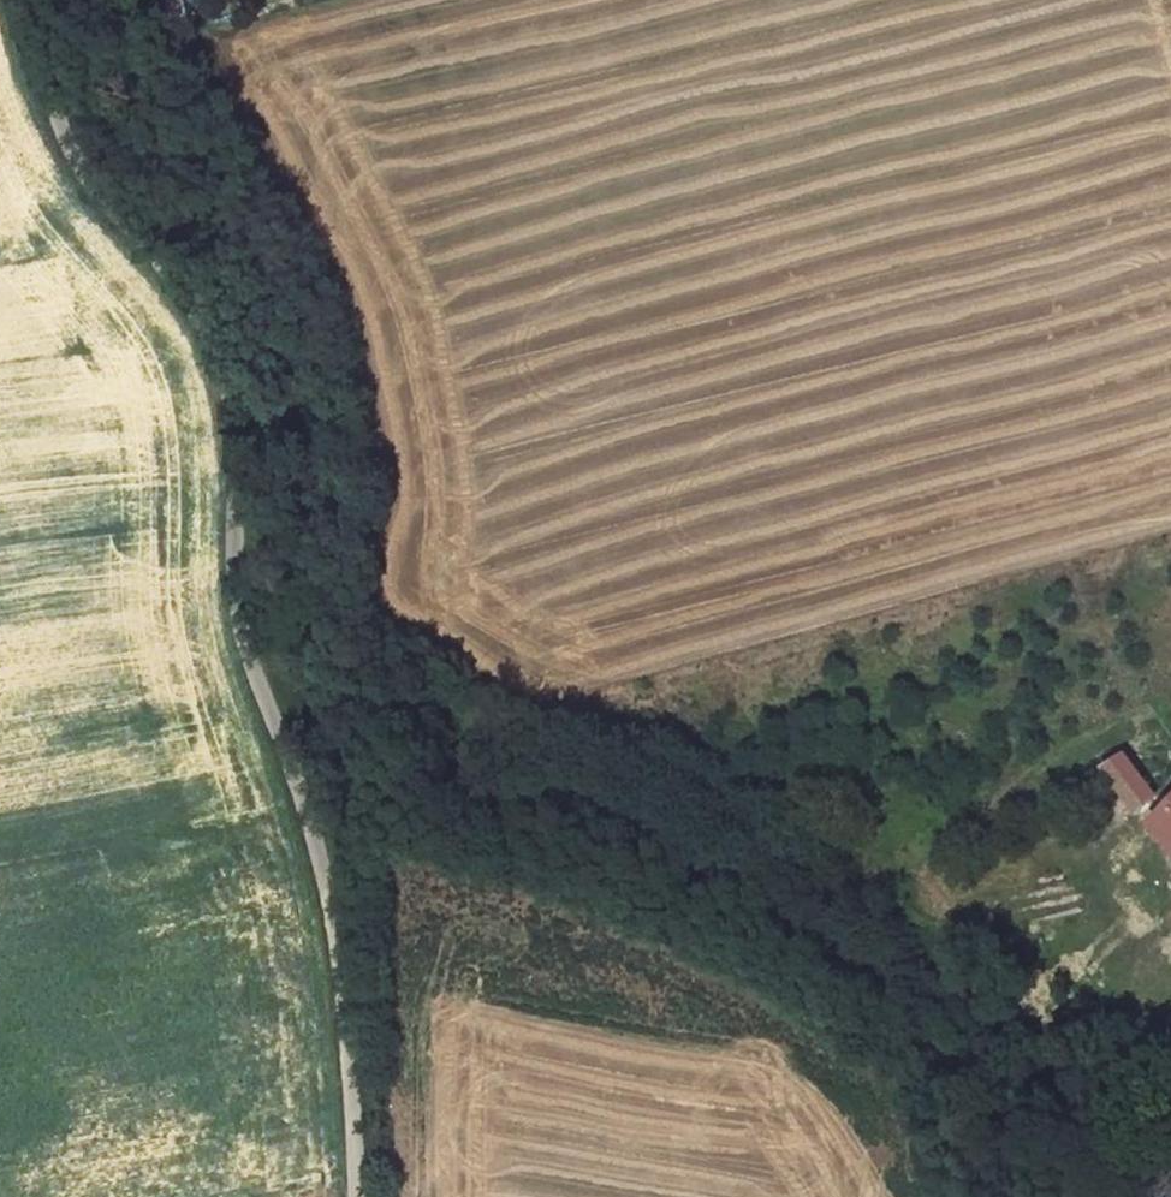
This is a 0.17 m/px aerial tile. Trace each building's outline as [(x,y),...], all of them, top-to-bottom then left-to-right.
[(1124,756),(1105,769),(1137,812),(1154,796),(1124,756)] [(1152,824),(1170,844),(1170,804),(1152,824)]
